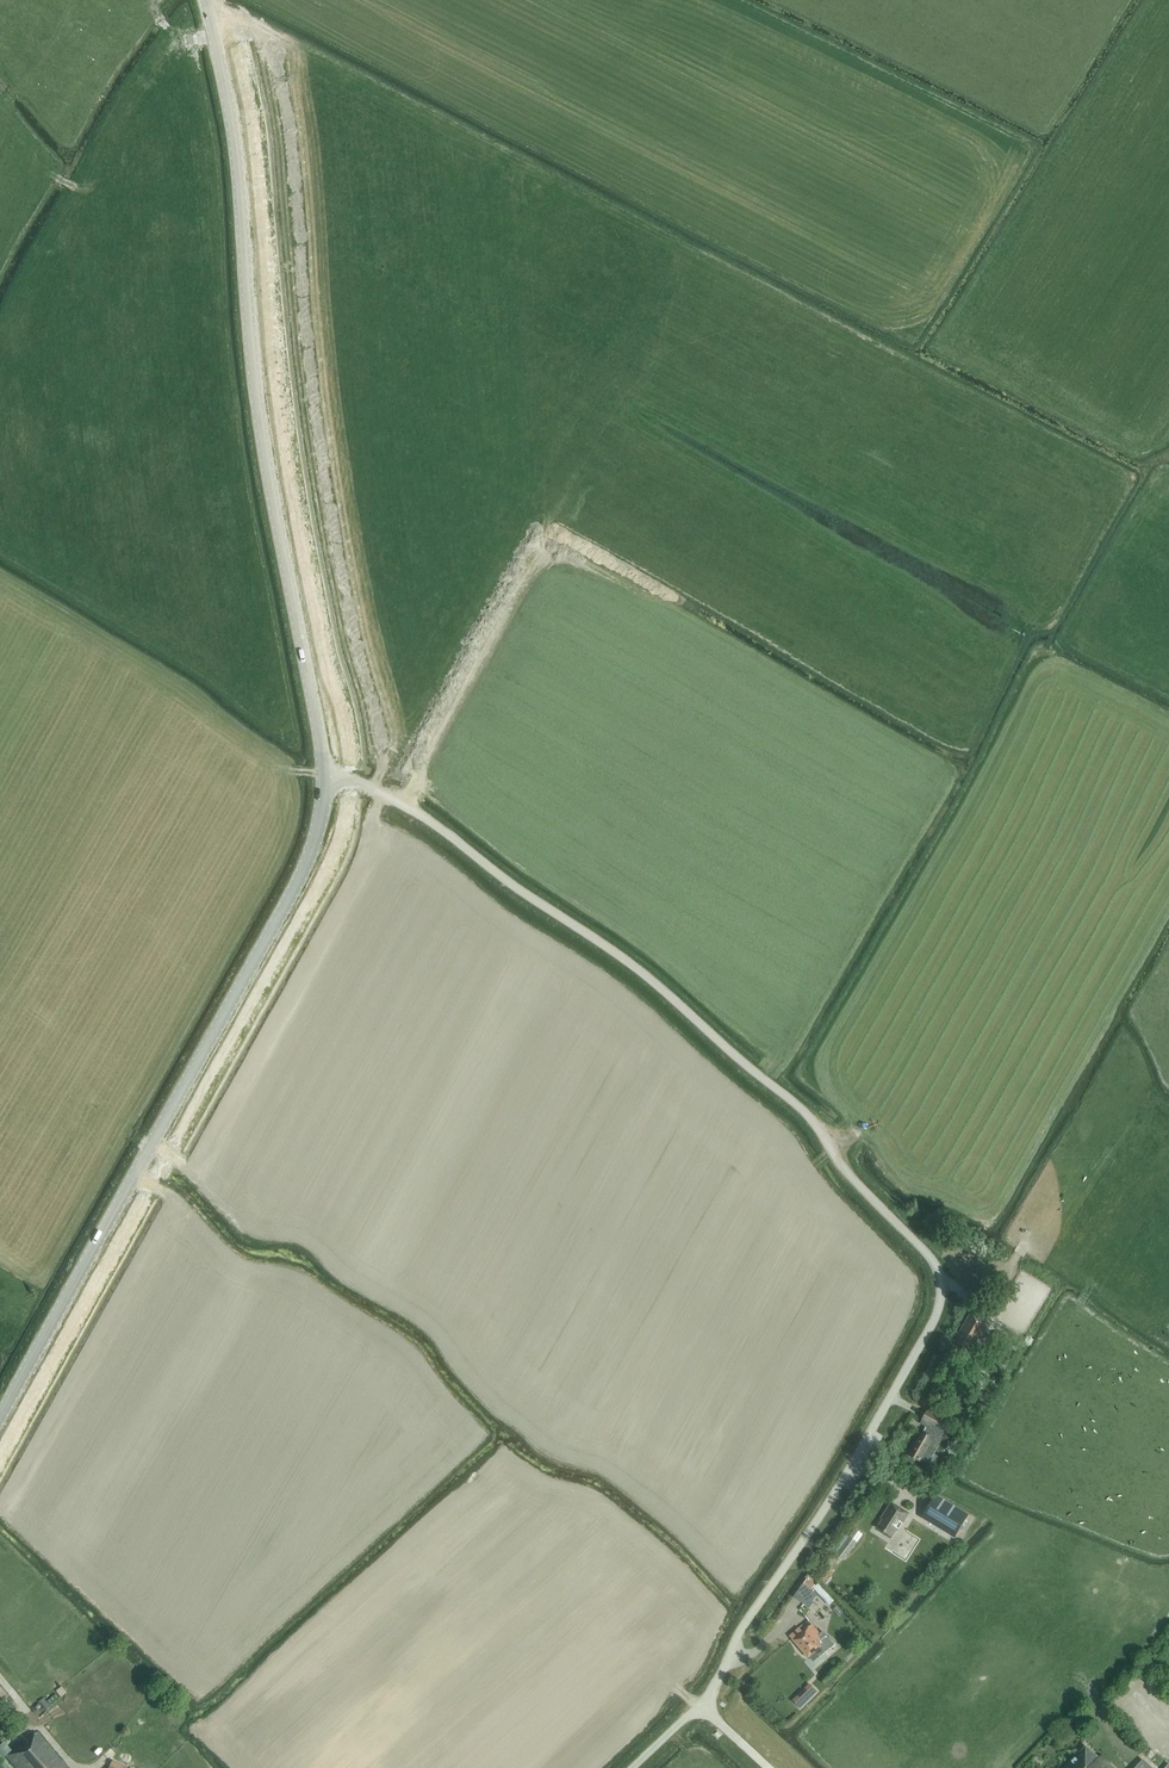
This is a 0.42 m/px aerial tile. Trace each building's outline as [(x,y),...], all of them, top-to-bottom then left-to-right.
[(971,1355),(989,1324),(970,1313),(952,1344),(971,1355)] [(1006,1352),(1013,1356),(1018,1348),(1008,1342),(1003,1350),(1006,1352)] [(1008,1364),(1002,1360),(997,1367),(1004,1371),(1008,1364)] [(957,1379),(965,1366),(957,1361),(949,1374),(957,1379)] [(933,1454),(946,1432),(941,1429),(945,1420),(928,1411),(921,1423),(926,1426),(920,1436),(922,1436),(918,1442),(910,1455),(919,1460),(920,1459),(935,1467),(941,1458),(933,1454)] [(914,1477),(937,1488),(941,1480),(919,1468),(914,1477)] [(952,1535),(964,1515),(944,1503),(934,1497),(922,1517),(952,1535)] [(898,1530),(908,1514),(891,1503),(881,1519),(882,1520),(877,1529),(891,1537),(896,1529),(898,1530)] [(856,1542),(861,1534),(855,1529),(850,1538),(849,1537),(836,1555),(844,1560),(856,1543),(856,1542)] [(833,1559),(817,1580),(825,1586),(842,1565),(833,1559)] [(803,1585),(811,1590),(815,1585),(807,1579),(803,1585)] [(823,1598),(827,1594),(818,1584),(814,1589),(823,1598)] [(822,1637),(812,1625),(806,1630),(803,1628),(800,1631),(798,1628),(789,1636),(793,1640),(793,1641),(808,1658),(809,1657),(813,1661),(833,1644),(827,1636),(825,1635),(822,1637)] [(799,1709),(816,1692),(809,1684),(792,1701),(799,1709)] [(66,1693),(62,1687),(56,1691),(60,1697),(66,1693)] [(14,1710),(3,1698),(0,1701),(11,1713),(14,1710)] [(37,1733),(28,1740),(27,1738),(6,1756),(16,1767),(66,1767),(37,1733)] [(1066,1767),(1114,1767),(1101,1756),(1098,1758),(1085,1747),(1066,1767)] [(1143,1760),(1135,1767),(1152,1767),(1143,1760)]
